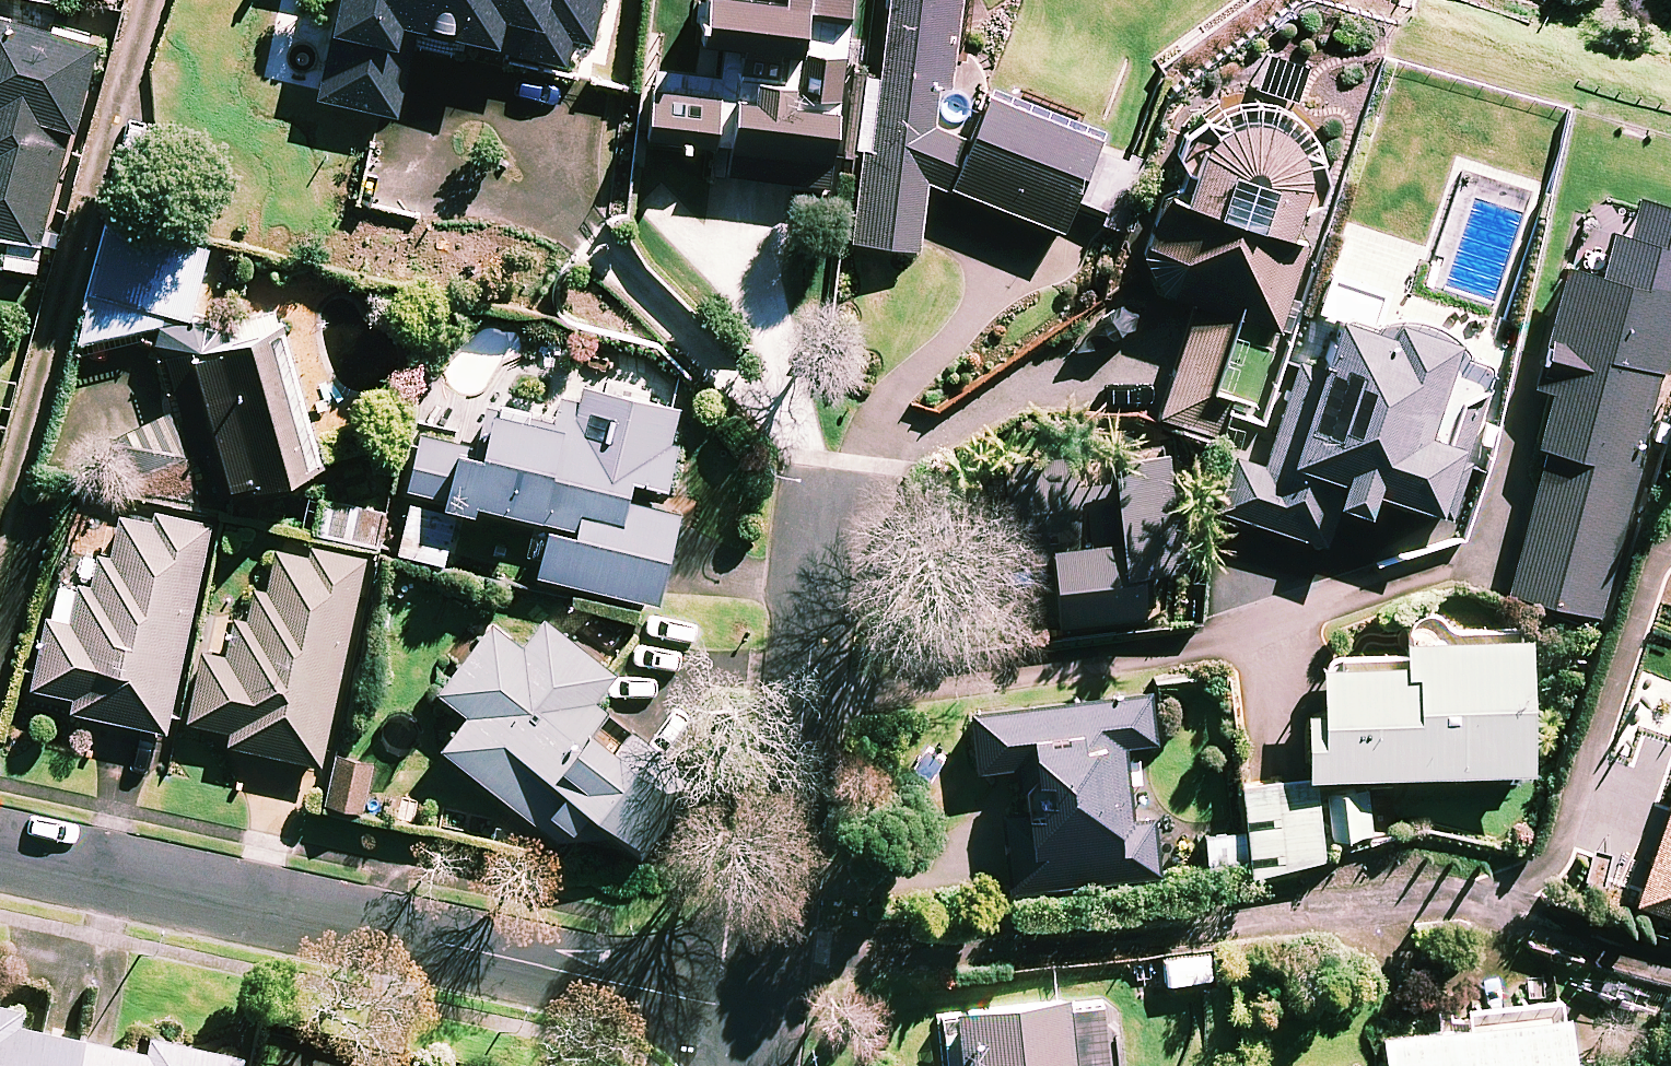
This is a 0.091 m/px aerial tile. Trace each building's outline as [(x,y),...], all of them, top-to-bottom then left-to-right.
[(317,96),(398,114),(418,23),(483,37),(481,46),(565,64),(571,37),(593,42),(602,0),(338,0),(317,96)] [(808,88),(744,80),(746,64),(723,61),(721,77),(659,70),(651,139),(734,149),(731,173),(833,185),(855,0),(717,0),(712,45),(811,57),(808,88)] [(883,78),(865,75),(855,147),(866,148),(854,240),(921,249),(931,182),(1064,233),(1107,131),(987,76),(966,131),(935,127),(942,82),(954,84),(965,0),(894,0),(883,78)] [(0,18),(0,233),(42,244),(72,125),(78,127),(99,44),(0,18)] [(1257,54),(1248,91),(1310,106),(1319,69),(1257,54)] [(1182,203),(1168,198),(1139,284),(1195,303),(1158,416),(1217,435),(1228,403),(1252,411),(1307,244),(1287,237),(1295,214),(1301,208),(1307,198),(1312,188),(1315,176),(1316,165),(1314,153),(1311,142),(1306,131),(1299,122),(1291,114),(1281,107),(1270,103),(1259,100),(1247,99),(1236,100),(1225,103),(1214,108),(1205,115),(1197,124),(1190,133),(1185,144),(1182,155),(1182,167),(1183,179),(1186,190),(1182,203)] [(1578,219),(1543,366),(1560,370),(1508,592),(1600,613),(1659,365),(1666,367),(1670,344),(1670,241),(1578,219)] [(157,328),(161,353),(168,356),(195,453),(210,449),(221,491),(326,462),(287,323),(225,341),(228,328),(194,320),(211,244),(106,221),(80,341),(157,328)] [(1465,463),(1485,403),(1470,396),(1474,394),(1478,391),(1482,388),(1485,384),(1487,380),(1489,375),(1490,370),(1489,366),(1489,361),(1487,356),(1485,352),(1482,348),(1478,345),(1389,314),(1384,329),(1337,313),(1320,362),(1300,355),(1266,452),(1247,446),(1225,510),(1324,544),(1340,499),(1367,508),(1374,486),(1437,508),(1454,459),(1465,463)] [(442,495),(441,499),(472,506),(474,499),(490,504),(490,507),(573,527),(571,535),(543,528),(532,573),(656,604),(679,511),(626,498),(631,479),(666,487),(677,443),(671,442),(679,408),(581,384),(577,401),(559,396),(553,422),(484,405),(474,443),(419,430),(405,486),(442,495)] [(1187,563),(1178,445),(1113,449),(1115,466),(1018,473),(1024,561),(1053,559),(1058,625),(1144,619),(1140,566),(1187,563)] [(386,510),(323,497),(316,532),(379,545),(386,510)] [(408,502),(396,551),(444,563),(456,514),(408,502)] [(151,519),(118,511),(108,556),(96,554),(90,584),(78,582),(70,619),(45,613),(29,687),(71,696),(68,709),(165,730),(210,522),(153,509),(151,519)] [(319,764),(364,555),(310,543),(308,553),(275,546),(266,585),(253,582),(245,618),(232,615),(224,652),(201,647),(185,719),(229,729),(226,744),(319,764)] [(633,760),(590,726),(606,706),(595,697),(615,672),(543,614),(521,642),(491,619),(435,689),(465,713),(440,745),(559,840),(586,807),(592,812),(633,760)] [(1528,767),(1526,630),(1404,632),(1405,658),(1320,659),(1321,708),(1306,708),(1307,770),(1528,767)] [(1156,742),(1151,692),(971,709),(977,770),(1015,766),(1018,797),(934,804),(942,897),(1160,877),(1154,817),(1131,819),(1124,745),(1156,742)] [(1322,858),(1307,773),(1240,785),(1254,870),(1322,858)] [(1642,859),(1670,868),(1670,773),(1642,859)] [(1367,790),(1328,792),(1329,836),(1369,834),(1367,790)] [(957,1006),(958,1017),(937,1019),(942,1065),(1108,1065),(1101,993),(957,1006)] [(0,1006),(0,1065),(239,1065),(240,1061),(144,1040),(141,1056),(21,1030),(25,1012),(0,1006)] [(1382,1028),(1386,1065),(1570,1065),(1565,1010),(1382,1028)]
